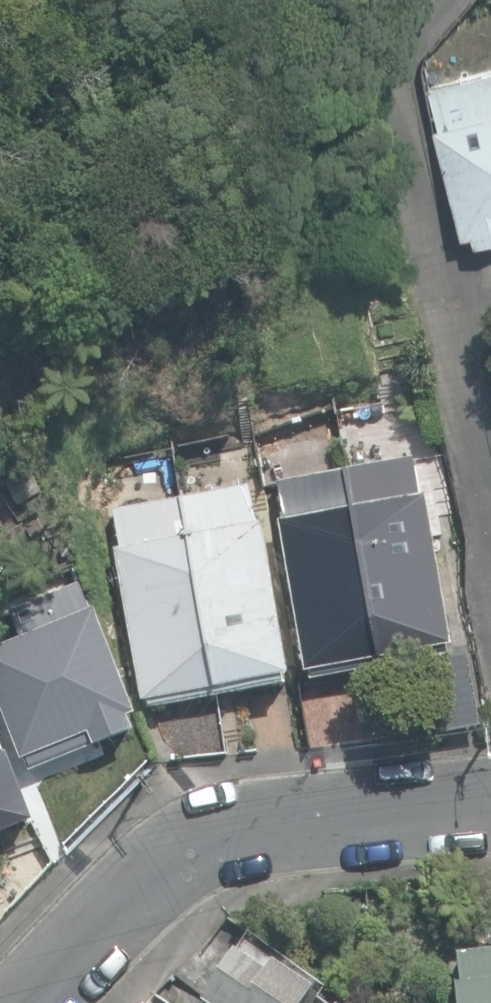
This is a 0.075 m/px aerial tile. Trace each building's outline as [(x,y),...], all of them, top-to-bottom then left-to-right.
[(476,243),(490,239),(490,75),(428,92),(438,127),(433,128),(463,234),(473,231),(476,243)] [(293,421),(297,442),(326,436),(322,415),(293,421)] [(345,472),(380,667),(448,654),(446,647),(452,646),(425,495),(422,496),(415,459),(345,472)] [(312,679),(380,667),(345,472),(277,484),(284,520),(279,521),(306,672),(310,671),(312,679)] [(182,500),(220,695),(286,683),(285,676),(289,675),(263,525),(256,526),(249,489),(182,500)] [(220,695),(182,500),(115,512),(122,550),(115,551),(141,700),(148,699),(150,707),(220,695)] [(31,770),(134,731),(129,719),(137,716),(96,610),(92,611),(82,585),(10,613),(21,640),(0,648),(0,704),(22,761),(27,759),(31,770)] [(35,821),(9,750),(4,752),(0,740),(0,834),(35,821)] [(465,953),(468,982),(454,984),(456,1002),(490,1002),(490,950),(465,953)] [(317,988),(277,959),(268,972),(240,951),(204,1000),(208,1002),(306,1002),(317,988)]
